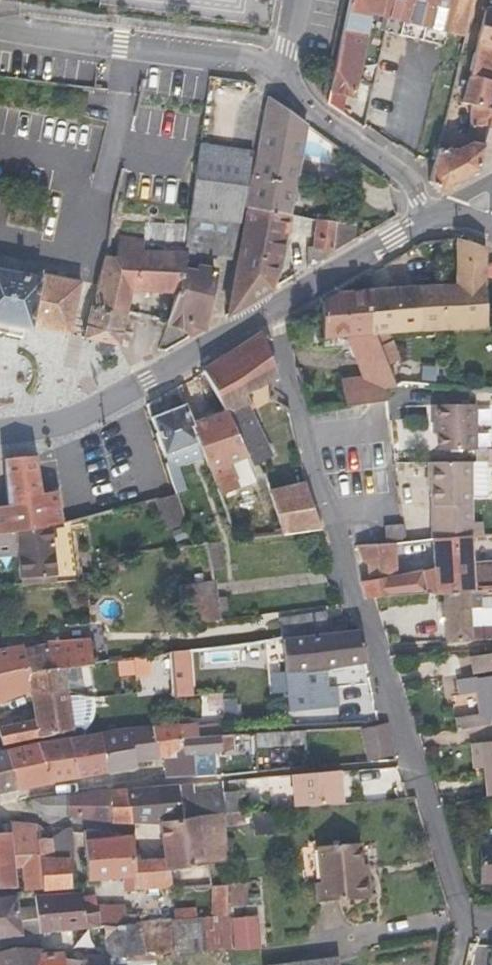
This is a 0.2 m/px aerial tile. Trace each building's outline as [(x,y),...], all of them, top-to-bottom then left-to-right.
[(323,50),(304,46),(296,84),(329,91),(349,0),(329,0),(323,34),(326,35),(323,50)] [(369,13),(381,15),(384,0),(349,0),(329,91),(352,95),(369,13)] [(388,17),(405,20),(409,0),(384,0),(381,15),(378,29),(384,31),(385,31),(388,17)] [(405,20),(465,34),(473,0),(409,0),(405,20)] [(456,151),(436,147),(427,183),(439,192),(479,170),(483,149),(489,109),(491,97),(491,9),(486,7),(469,73),(461,102),(470,105),(468,128),(468,143),(456,151)] [(267,95),(246,208),(248,208),(289,214),(305,122),(267,95)] [(489,109),(483,149),(491,151),(491,110),(489,109)] [(239,221),(252,152),(199,144),(190,215),(239,221)] [(289,214),(248,208),(230,314),(270,290),(279,268),(289,214)] [(357,217),(317,211),(316,218),(335,221),(356,224),(357,217)] [(201,252),(233,258),(239,221),(190,215),(189,223),(187,250),(201,252)] [(313,245),(309,245),(306,269),(331,254),(335,221),(316,218),(313,245)] [(127,313),(132,291),(176,292),(185,267),(187,250),(189,223),(147,221),(145,240),(120,234),(116,256),(107,256),(98,281),(93,306),(127,313)] [(331,254),(353,241),(356,224),(335,221),(331,254)] [(487,327),(486,276),(487,267),(488,247),(457,237),(457,283),(371,290),(374,335),(442,330),(487,327)] [(184,327),(191,320),(205,328),(215,271),(199,267),(201,252),(187,250),(185,267),(176,292),(165,320),(184,327)] [(30,329),(31,326),(69,333),(80,281),(40,272),(38,278),(0,269),(0,323),(30,329)] [(388,399),(386,387),(394,385),(374,335),(371,290),(337,292),(323,301),(326,338),(350,337),(366,377),(345,382),(348,405),(388,399)] [(120,344),(127,313),(93,306),(89,306),(83,336),(120,344)] [(184,327),(190,336),(205,328),(191,320),(184,327)] [(245,392),(274,378),(275,368),(262,332),(204,367),(205,370),(224,407),(224,408),(247,457),(252,467),(271,455),(248,406),(252,403),(245,392)] [(477,403),(435,403),(435,417),(441,417),(440,431),(440,446),(477,447),(477,403)] [(152,417),(165,456),(201,443),(191,416),(186,404),(152,417)] [(207,415),(204,411),(191,416),(201,443),(221,494),(222,495),(239,487),(229,464),(247,457),(224,408),(224,407),(207,415)] [(0,506),(0,531),(1,536),(10,535),(40,529),(48,527),(64,523),(66,522),(59,488),(45,489),(38,454),(8,459),(15,502),(0,506)] [(436,523),(473,523),(473,460),(431,460),(431,484),(436,485),(436,523)] [(320,529),(305,485),(272,494),(284,533),(319,529),(320,529)] [(177,493),(158,498),(166,525),(185,519),(177,493)] [(166,525),(168,531),(187,525),(185,519),(166,525)] [(66,522),(64,523),(48,527),(40,529),(10,535),(1,536),(0,536),(0,555),(19,554),(21,583),(37,582),(55,581),(77,579),(70,521),(66,522)] [(403,523),(385,525),(386,543),(396,542),(404,541),(403,523)] [(397,572),(396,542),(386,543),(358,544),(363,561),(368,563),(368,577),(362,580),(366,598),(375,596),(382,595),(445,591),(491,588),(491,561),(475,562),(473,535),(434,538),(435,568),(397,572)] [(226,566),(221,541),(208,544),(213,569),(226,566)] [(185,624),(220,619),(215,580),(180,585),(185,624)] [(445,591),(447,641),(472,640),(470,607),(481,606),(481,597),(491,596),(491,588),(445,591)] [(326,611),(278,618),(280,637),(282,637),(283,640),(329,634),(326,611)] [(478,616),(479,627),(491,626),(491,615),(478,616)] [(491,639),(491,626),(479,627),(480,640),(491,639)] [(286,672),(304,672),(360,662),(366,661),(362,634),(360,630),(349,632),(329,634),(283,640),(286,672)] [(21,670),(29,668),(64,667),(65,666),(94,663),(91,639),(57,641),(49,644),(26,649),(17,646),(0,648),(0,671),(21,670)] [(176,695),(192,694),(188,650),(171,652),(174,696),(176,695)] [(491,670),(491,653),(474,656),(476,672),(491,670)] [(138,676),(151,675),(150,655),(136,656),(138,676)] [(68,690),(65,666),(64,667),(29,668),(21,670),(0,676),(0,704),(4,702),(31,691),(31,696),(68,690)] [(476,678),(481,711),(482,719),(491,718),(491,676),(476,678)] [(74,728),(69,690),(68,690),(31,696),(35,720),(0,727),(0,730),(3,744),(74,728)] [(482,719),(481,711),(457,714),(459,728),(491,725),(491,718),(482,719)] [(360,729),(368,759),(395,753),(391,737),(388,724),(387,723),(360,729)] [(181,727),(180,724),(157,727),(161,756),(167,755),(184,753),(181,727)] [(224,729),(224,724),(197,726),(198,737),(220,735),(224,735),(224,729)] [(195,764),(194,752),(234,749),(233,734),(224,735),(220,735),(198,737),(197,726),(181,727),(184,753),(167,755),(168,777),(217,773),(216,762),(195,764)] [(148,764),(147,758),(161,756),(157,727),(105,732),(100,733),(107,771),(148,764)] [(267,752),(266,747),(305,744),(304,729),(256,733),(257,752),(267,752)] [(107,771),(100,733),(70,737),(80,776),(107,771)] [(80,776),(70,737),(38,741),(49,781),(50,781),(80,776)] [(38,741),(38,740),(9,749),(18,789),(49,781),(38,741)] [(485,765),(488,795),(491,795),(491,741),(484,742),(485,765)] [(472,743),(474,766),(485,765),(484,742),(472,743)] [(18,789),(9,749),(5,751),(0,752),(0,793),(18,789)] [(293,807),(340,802),(337,770),(291,774),(293,807)] [(223,797),(180,802),(177,784),(158,786),(150,787),(159,820),(222,813),(226,813),(224,800),(223,797)] [(133,820),(158,820),(159,820),(150,787),(127,789),(133,820)] [(69,816),(119,820),(133,820),(127,789),(69,795),(69,816)] [(33,806),(46,814),(69,816),(69,795),(33,799),(33,806)] [(241,811),(239,798),(224,800),(226,813),(241,811)] [(159,820),(167,858),(135,859),(136,890),(173,887),(171,879),(188,877),(187,866),(229,859),(222,813),(159,820)] [(25,888),(43,882),(40,824),(9,821),(10,831),(0,832),(0,888),(16,887),(15,877),(24,876),(25,888)] [(73,827),(40,824),(43,882),(43,889),(71,888),(69,857),(75,857),(73,827)] [(125,878),(125,890),(136,890),(135,859),(133,834),(119,835),(119,832),(85,828),(89,881),(125,878)] [(481,879),(491,880),(491,844),(482,844),(481,879)] [(363,906),(361,884),(356,885),(354,852),(312,855),(315,890),(310,891),(311,910),(363,906)] [(228,904),(245,903),(246,882),(228,883),(228,904)] [(228,883),(212,884),(213,915),(228,913),(228,904),(228,883)] [(34,894),(36,905),(41,932),(85,927),(100,925),(99,911),(85,913),(82,896),(81,892),(78,891),(34,894)] [(19,897),(18,892),(11,892),(11,897),(0,898),(0,936),(21,934),(17,908),(15,897),(19,897)] [(98,906),(95,893),(82,896),(85,913),(99,911),(100,925),(106,925),(117,924),(140,922),(139,913),(127,913),(126,906),(98,906)] [(21,934),(40,932),(36,905),(17,908),(21,934)] [(196,906),(176,908),(177,918),(196,916),(196,906)] [(174,950),(230,946),(228,913),(213,915),(196,916),(177,918),(171,919),(174,950)] [(233,918),(236,947),(259,945),(256,917),(233,918)] [(106,925),(107,945),(108,956),(145,954),(142,922),(140,922),(117,924),(106,925)] [(108,963),(64,958),(64,954),(40,954),(39,947),(37,947),(13,946),(0,950),(0,964),(108,964),(108,963)] [(108,956),(108,963),(108,964),(155,964),(154,953),(145,954),(108,956)]
